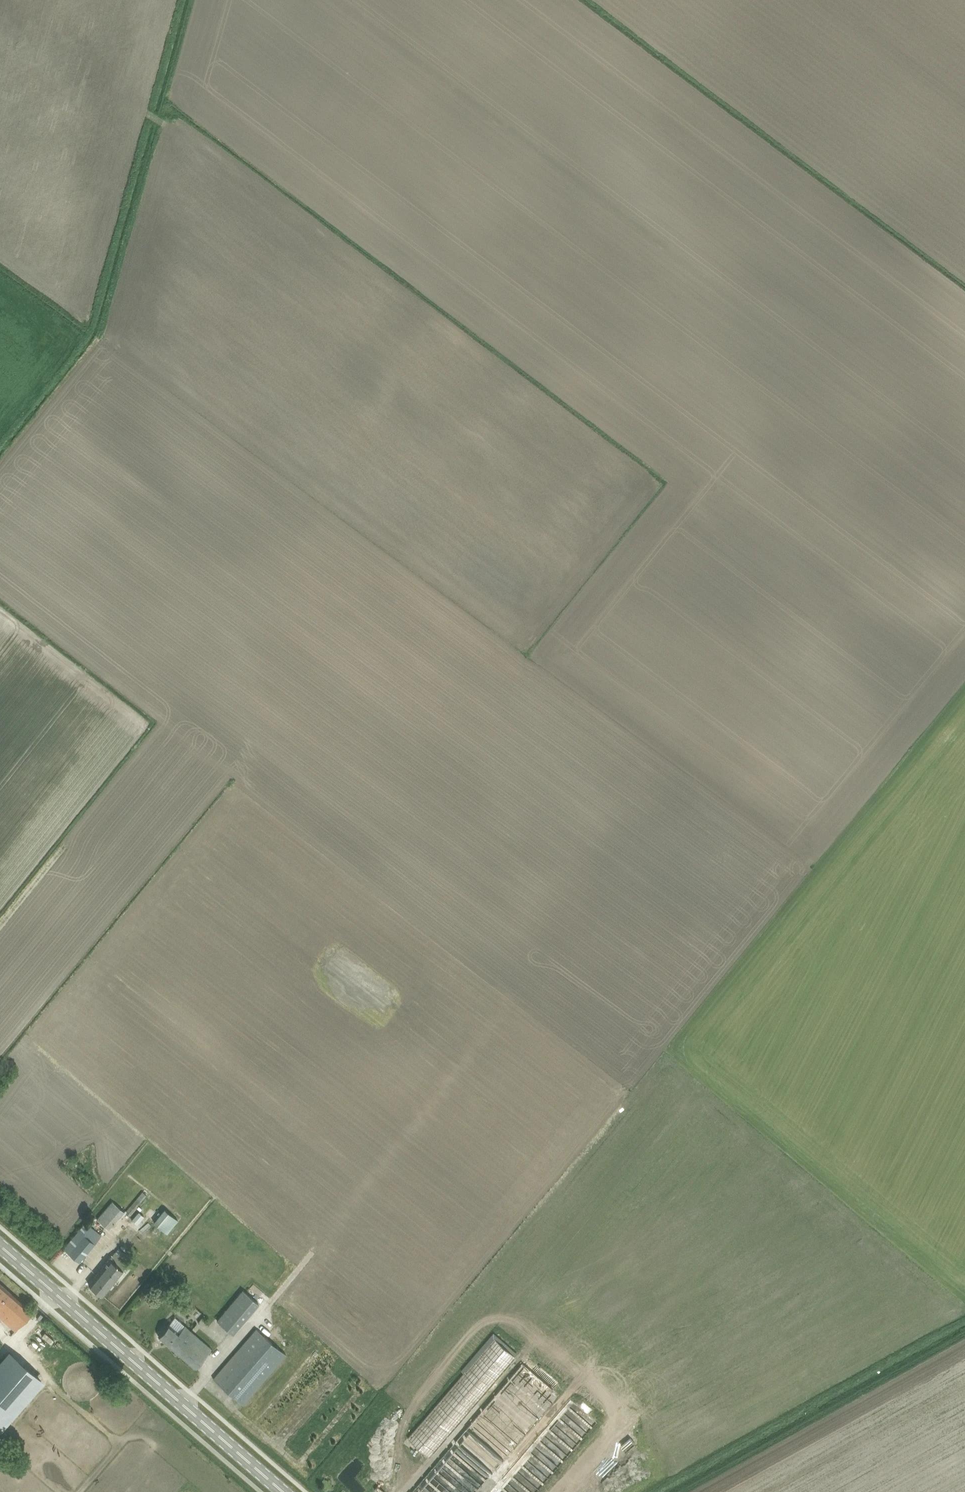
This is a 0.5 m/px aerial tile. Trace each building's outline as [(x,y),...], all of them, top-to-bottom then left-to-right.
[(147,1194),(143,1191),(125,1212),(129,1215),(147,1194)] [(108,1229),(124,1211),(113,1201),(97,1219),(108,1229)] [(153,1223),(166,1234),(178,1220),(164,1209),(153,1223)] [(139,1212),(132,1220),(138,1224),(144,1216),(139,1212)] [(101,1235),(86,1222),(64,1248),(80,1261),(101,1235)] [(89,1283),(103,1295),(129,1263),(123,1259),(127,1254),(119,1248),(115,1252),(89,1283)] [(32,1310),(0,1282),(0,1318),(15,1331),(33,1311),(32,1310)] [(259,1302),(243,1289),(218,1319),(233,1332),(259,1302)] [(185,1325),(179,1331),(170,1323),(159,1335),(195,1367),(212,1348),(185,1325)] [(287,1353),(257,1328),(214,1377),(244,1403),(287,1353)] [(0,1363),(0,1431),(3,1428),(2,1427),(42,1380),(9,1352),(0,1363)] [(595,1422),(567,1398),(487,1491),(536,1491),(595,1422)]
